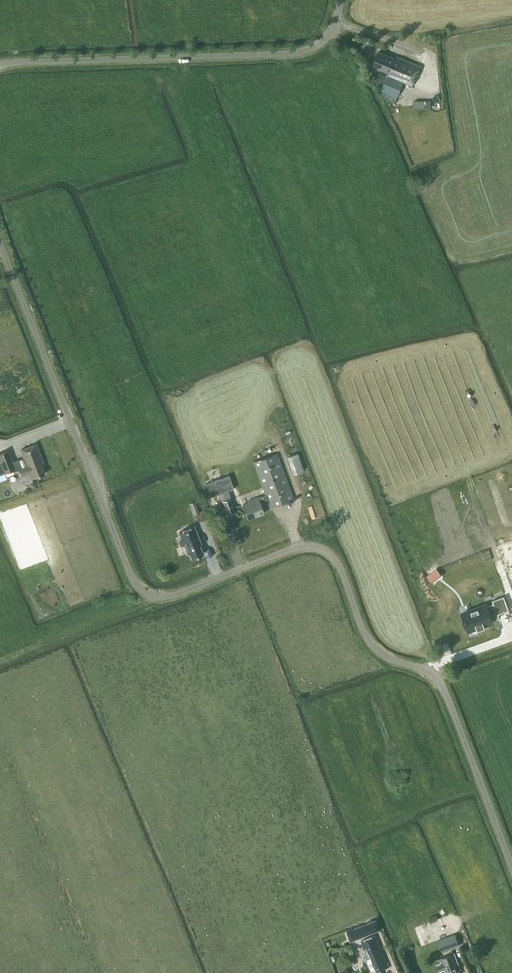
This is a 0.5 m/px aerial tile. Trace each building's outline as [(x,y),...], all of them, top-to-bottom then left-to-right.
[(387,75),(412,86),(420,66),(396,56),(396,58),(379,52),(373,66),(388,73),(387,75)] [(383,98),(395,103),(403,82),(387,75),(381,90),(386,92),(383,98)] [(14,461),(9,450),(0,453),(0,475),(16,469),(17,470),(19,469),(21,476),(31,472),(33,478),(46,473),(42,463),(45,462),(38,443),(22,449),(25,457),(14,461)] [(270,507),(293,499),(277,453),(254,461),(266,495),(259,497),(259,496),(248,500),(248,502),(242,504),(248,519),(264,513),(261,505),(268,502),(270,507)] [(304,470),(298,453),(288,456),(293,474),(304,470)] [(236,511),(231,497),(222,501),(227,514),(236,511)] [(199,512),(196,501),(189,503),(193,514),(199,512)] [(182,546),(184,545),(188,553),(190,552),(192,558),(203,553),(198,540),(200,539),(194,525),(179,532),(181,537),(179,538),(178,541),(180,545),(182,546)] [(463,613),(470,630),(477,627),(478,630),(486,627),(485,624),(492,622),(489,612),(496,609),(498,614),(509,610),(504,596),(493,600),(494,603),(486,605),(463,613)] [(380,929),(376,919),(354,928),(353,927),(346,930),(350,938),(356,936),(357,938),(380,929)] [(460,945),(455,933),(438,940),(442,952),(460,945)] [(385,967),(388,966),(375,935),(361,940),(364,949),(365,948),(369,958),(366,959),(371,970),(375,968),(377,972),(382,972),(387,971),(385,967)] [(418,950),(411,952),(414,959),(420,957),(418,950)] [(458,971),(460,970),(455,958),(454,959),(452,954),(438,960),(440,964),(436,966),(438,972),(444,970),(445,972),(458,972),(458,971)]
